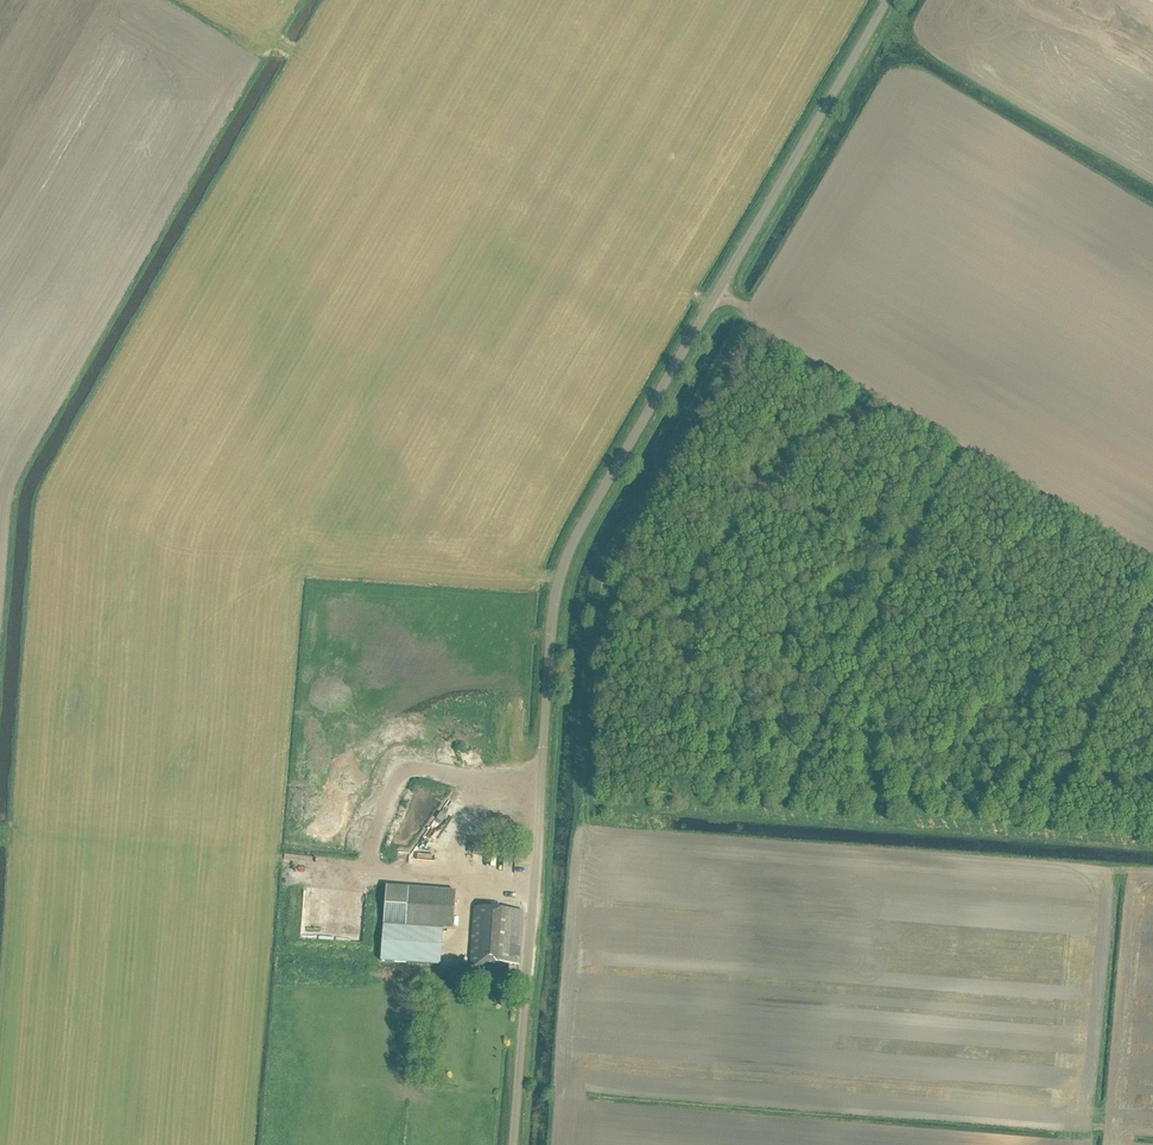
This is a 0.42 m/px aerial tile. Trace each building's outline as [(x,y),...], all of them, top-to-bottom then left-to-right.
[(294,888),(301,876),(295,873),(289,884),(294,888)] [(455,892),(386,887),(381,961),(441,966),(443,929),(452,930),(455,892)] [(485,968),(483,985),(507,986),(509,965),(518,965),(522,911),(474,908),(470,967),(485,968)]
